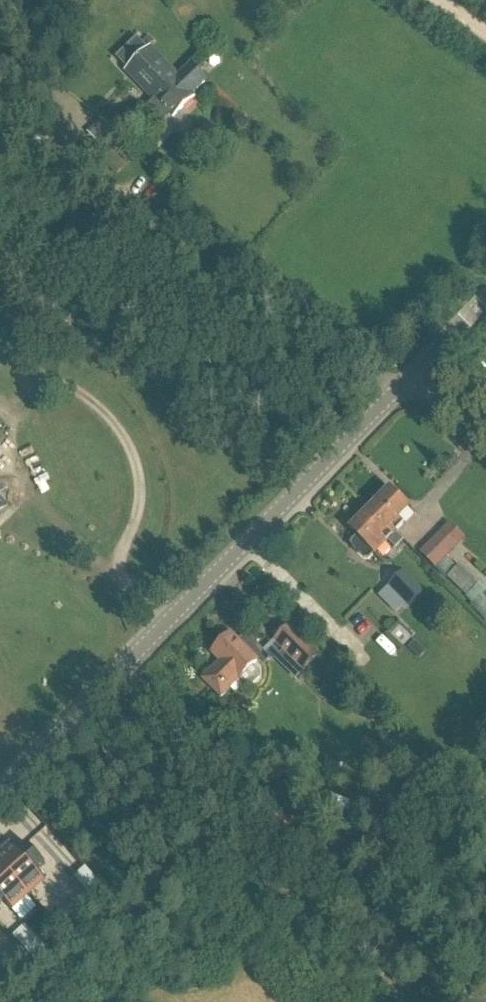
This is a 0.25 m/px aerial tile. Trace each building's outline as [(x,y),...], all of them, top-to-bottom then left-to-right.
[(155,98),(177,77),(150,49),(130,67),(128,70),(130,72),(134,76),(133,77),(139,84),(140,83),(155,98)] [(177,77),(155,98),(173,117),(211,80),(193,62),(177,77)] [(389,490),(367,512),(402,543),(406,540),(397,532),(406,524),(400,518),(409,510),(389,490)] [(370,559),(390,539),(398,548),(402,543),(367,512),(350,529),(356,535),(351,541),(351,546),(365,559),(370,559)] [(441,532),(420,553),(436,569),(456,548),(441,532)] [(449,578),(468,596),(464,599),(472,607),(483,594),(485,591),(485,588),(481,582),(480,583),(461,565),(449,578)] [(403,570),(384,588),(403,608),(407,611),(426,593),(403,570)] [(389,633),(403,647),(416,634),(401,620),(389,633)] [(290,624),(273,640),(307,674),(313,669),(310,665),(320,655),(290,624)] [(219,662),(202,679),(221,698),(240,679),(247,687),(253,687),(262,677),(261,672),(254,665),(259,660),(266,654),(246,634),(239,640),(231,632),(210,653),(219,662)] [(29,895),(46,879),(38,871),(46,864),(27,844),(19,850),(12,842),(0,853),(0,863),(29,895)] [(27,897),(29,895),(0,863),(0,906),(5,902),(12,910),(27,897)] [(85,912),(97,902),(89,893),(77,903),(85,912)] [(46,948),(36,938),(24,948),(34,959),(46,948)]
